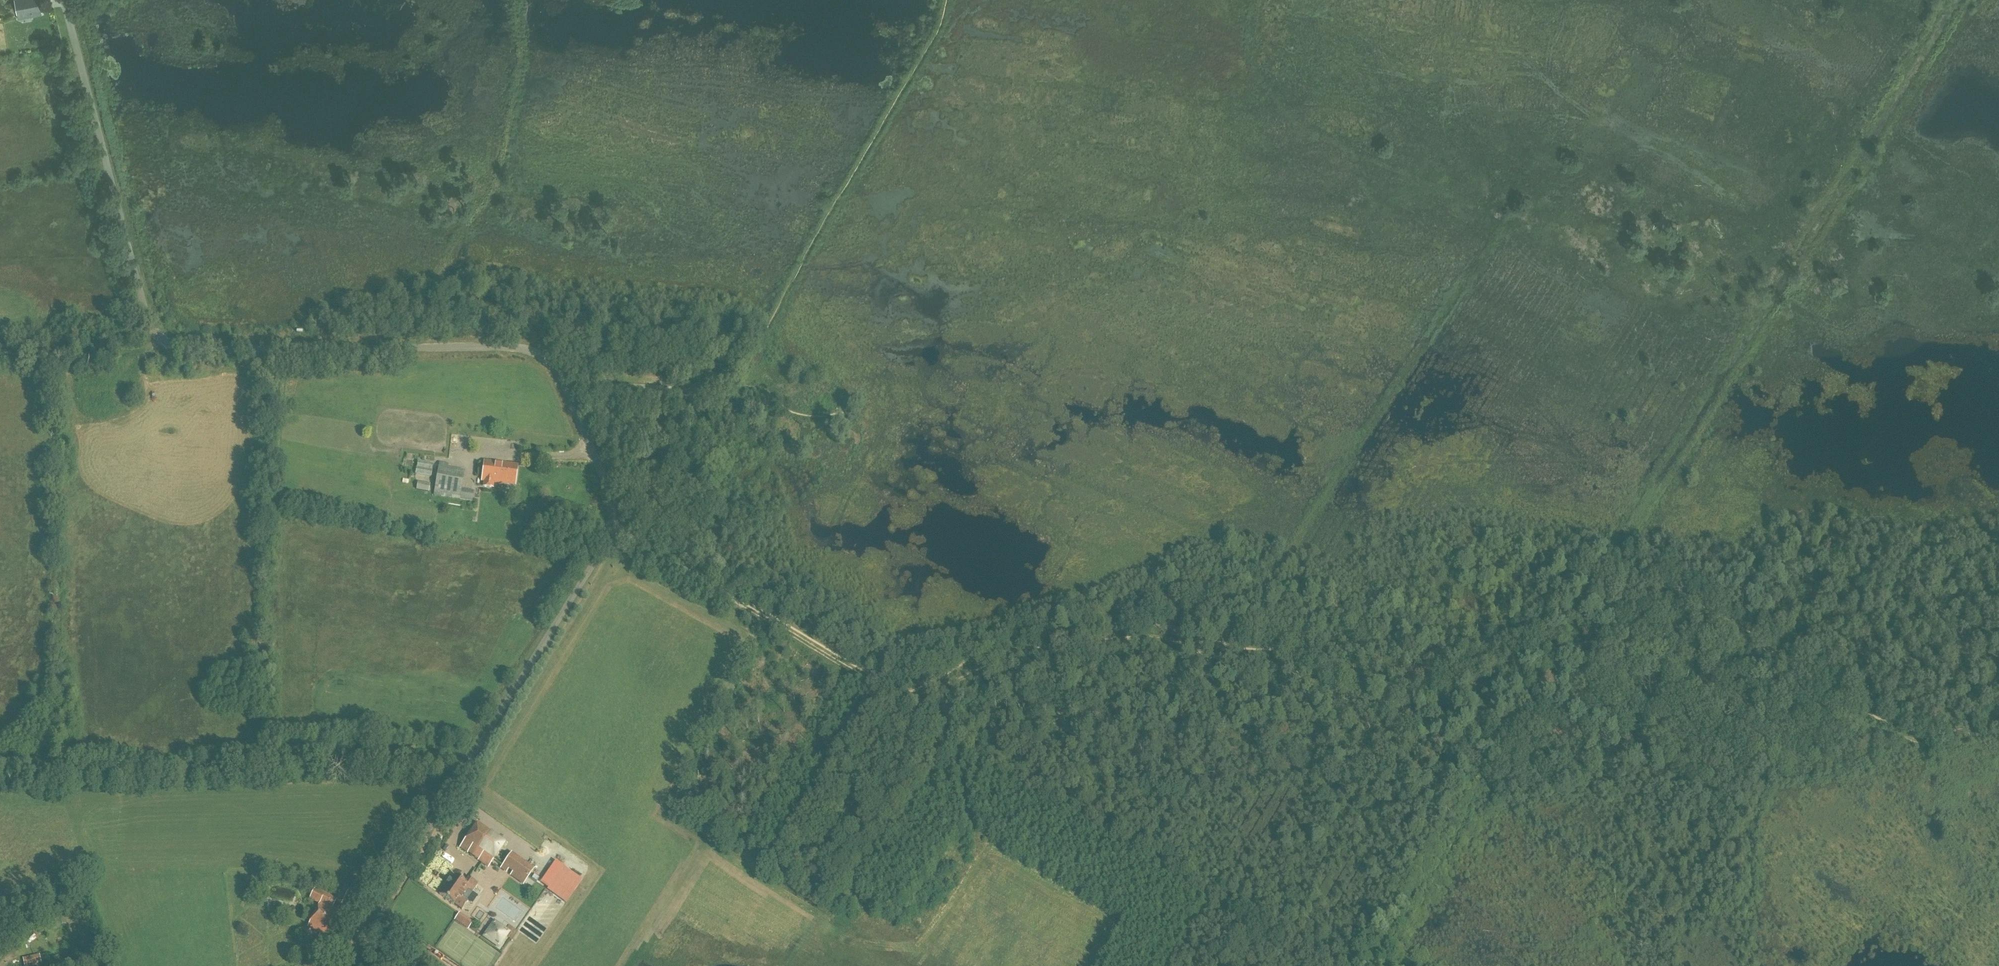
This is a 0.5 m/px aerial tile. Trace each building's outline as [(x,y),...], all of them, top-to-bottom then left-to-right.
[(39,0),(14,0),(17,15),(41,10),(39,0)] [(484,461),(482,481),(484,481),(484,487),(493,488),(493,483),(515,485),(517,465),(484,461)] [(438,470),(434,492),(460,497),(464,474),(447,471),(448,465),(448,464),(439,463),(439,467),(438,470)] [(504,844),(476,825),(460,847),(488,867),(504,844)] [(512,854),(502,868),(507,872),(509,870),(512,872),(510,874),(523,883),(533,869),(512,854)] [(570,902),(587,879),(559,859),(542,883),(570,902)] [(462,910),(468,902),(460,896),(465,888),(472,892),(478,884),(469,878),(465,883),(455,876),(451,882),(449,880),(446,883),(447,884),(439,895),(453,905),(454,904),(462,910)] [(367,898),(351,888),(345,898),(361,908),(367,898)] [(332,908),(336,900),(315,889),(310,899),(319,904),(308,927),(321,934),(319,937),(325,940),(327,936),(330,938),(343,914),(332,908)] [(493,907),(519,926),(530,912),(504,892),(493,907)] [(472,929),(475,922),(461,915),(458,921),(472,929)] [(507,933),(494,923),(485,936),(498,946),(507,933)]
